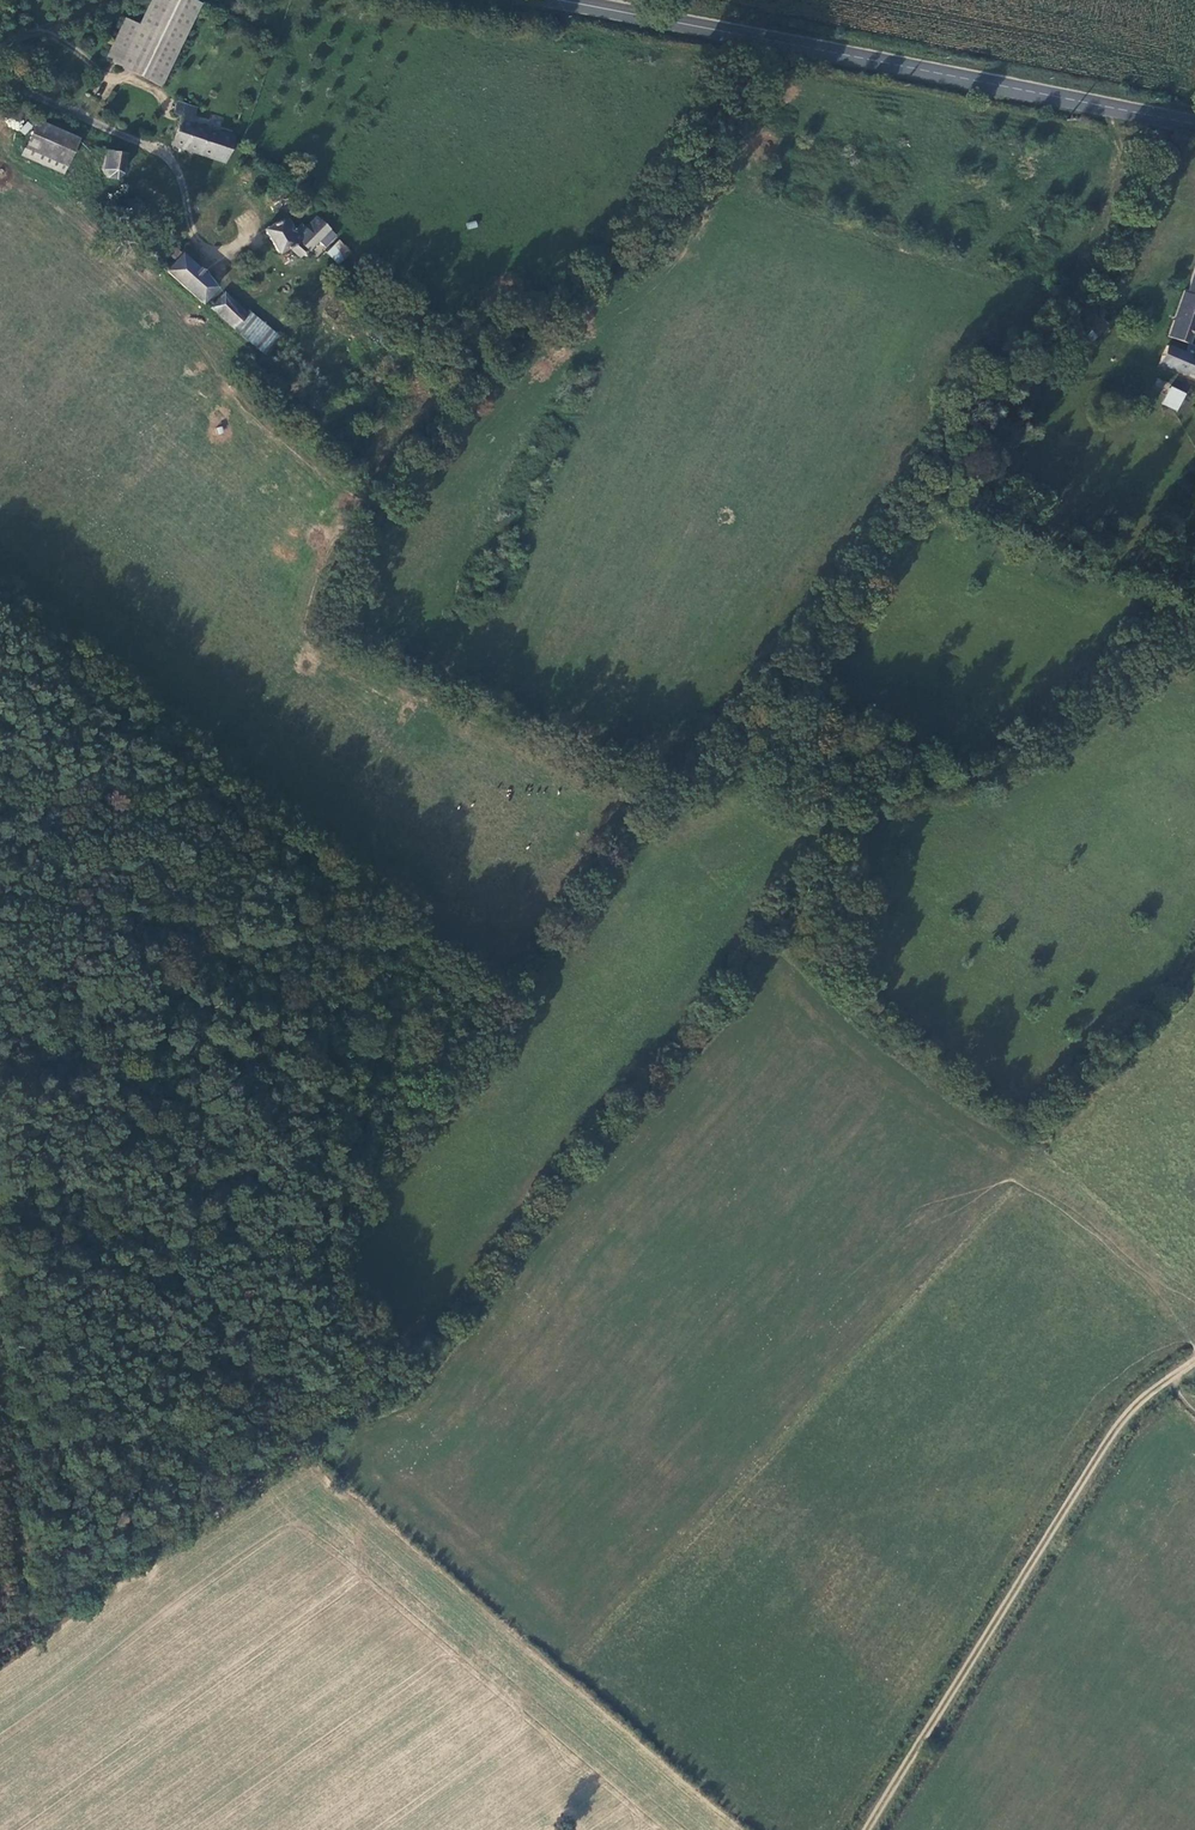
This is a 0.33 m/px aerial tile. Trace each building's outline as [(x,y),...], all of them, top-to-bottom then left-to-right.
[(198,4),(190,0),(151,0),(139,25),(118,66),(121,68),(158,86),(198,4)] [(118,66),(139,25),(125,19),(105,59),(118,66)] [(164,89),(158,86),(121,68),(104,101),(100,110),(144,131),(164,89)] [(183,108),(170,143),(171,143),(223,161),(228,148),(239,151),(242,141),(233,137),(190,122),(194,111),(183,108)] [(64,166),(76,138),(35,120),(23,148),(64,166)] [(120,174),(123,154),(103,150),(100,170),(103,174),(107,177),(111,178),(116,176),(120,174)] [(305,248),(328,230),(317,218),(304,227),(300,222),(291,228),(284,217),(264,228),(277,252),(288,246),(294,258),(297,256),(298,258),(301,261),(305,261),(308,259),(309,255),(308,252),(305,248)] [(340,239),(326,251),(338,265),(352,253),(340,239)] [(171,246),(157,262),(165,269),(180,253),(171,246)] [(180,253),(165,269),(201,302),(216,285),(180,253)] [(1167,336),(1187,343),(1192,331),(1194,321),(1194,266),(1194,265),(1185,290),(1183,290),(1167,336)] [(223,291),(209,306),(247,341),(250,339),(264,351),(277,332),(247,310),(245,312),(223,291)] [(1187,343),(1184,354),(1166,345),(1159,363),(1184,375),(1192,362),(1194,363),(1194,346),(1187,343)] [(1168,388),(1165,395),(1178,401),(1182,394),(1168,388)]
